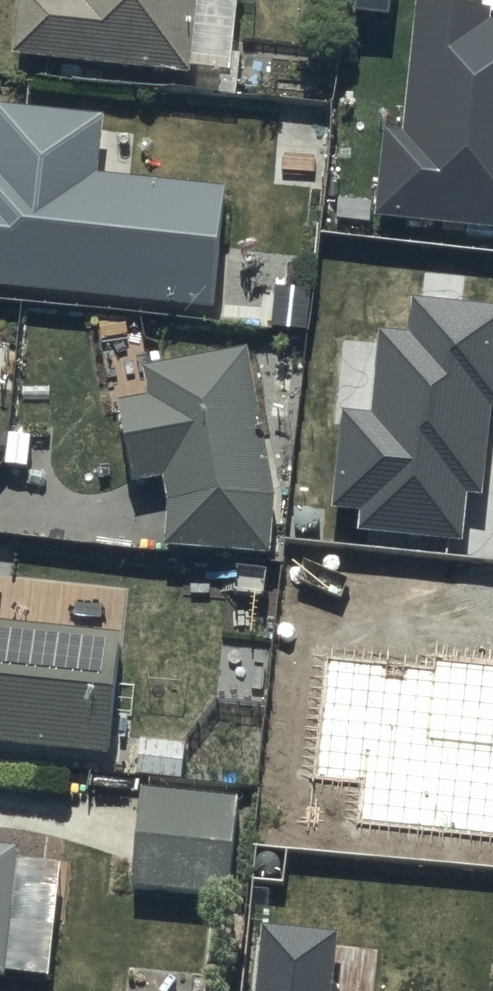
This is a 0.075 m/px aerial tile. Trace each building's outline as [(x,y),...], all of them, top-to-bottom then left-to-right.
[(15,53),(198,72),(199,63),(237,67),(244,0),(21,0),(15,53)] [(445,0),(415,0),(402,129),(385,128),(377,214),(492,225),(492,19),(487,18),(489,4),(445,0)] [(218,302),(230,187),(105,174),(111,117),(3,106),(0,138),(0,280),(218,302)] [(413,295),(409,332),(380,329),(372,410),(343,407),(333,505),(361,507),(359,527),(461,537),(466,490),(483,491),(492,404),(492,405),(492,303),(413,295)] [(254,346),(115,373),(136,484),(169,477),(172,547),(278,552),(282,490),(254,346)] [(112,752),(125,628),(2,616),(8,561),(0,560),(0,740),(112,752)] [(326,657),(314,775),(364,780),(360,819),(492,833),(492,663),(434,657),(432,669),(326,657)] [(144,785),(136,890),(233,897),(241,792),(144,785)] [(14,974),(26,844),(0,841),(0,972),(14,974)] [(263,924),(256,990),(328,990),(335,932),(263,924)]
